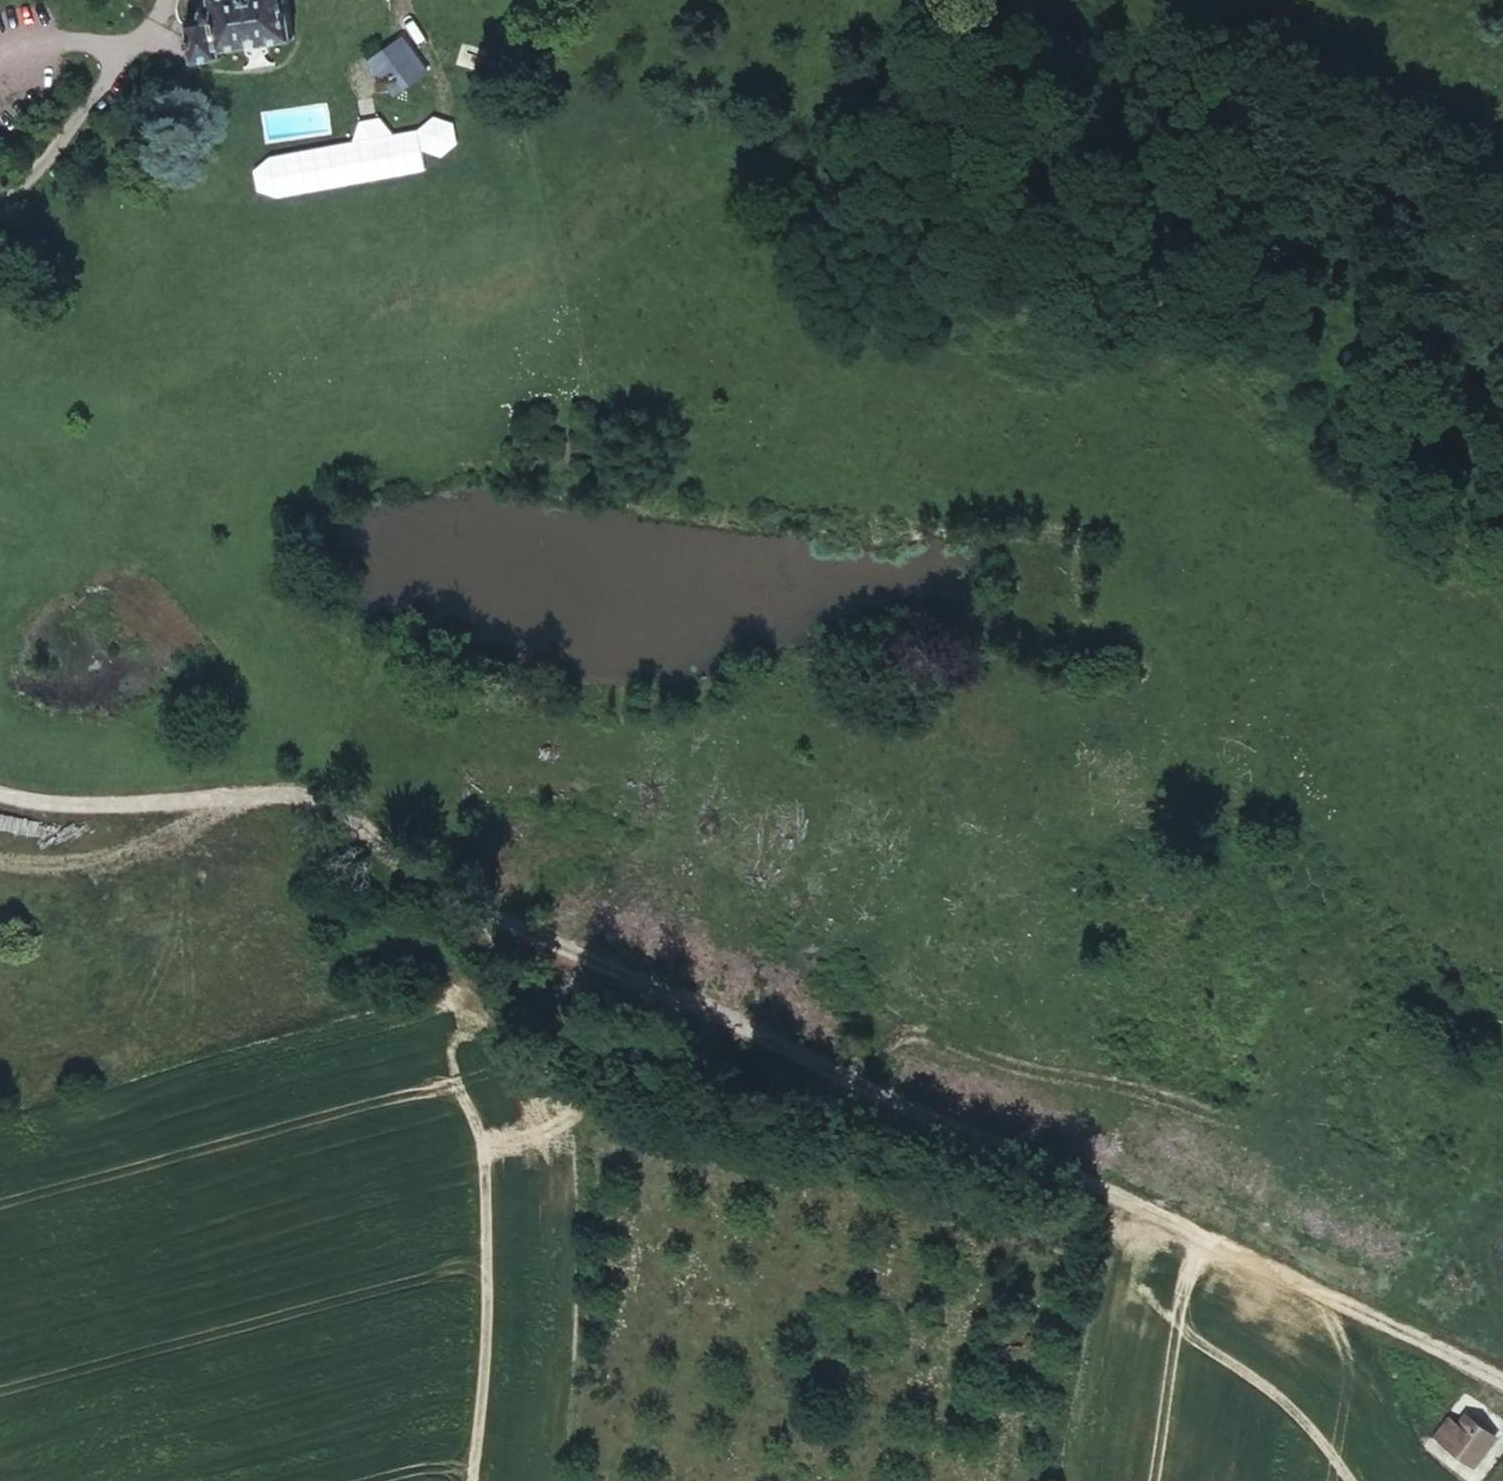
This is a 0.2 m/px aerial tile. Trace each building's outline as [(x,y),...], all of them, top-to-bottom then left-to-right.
[(201,9),(206,55),(226,53),(225,38),(303,28),(300,0),(212,0),(201,9)] [(406,66),(385,50),(375,64),(395,80),(403,71),(406,66)] [(416,81),(403,71),(395,80),(408,91),(416,81)] [(278,145),(262,159),(267,181),(287,189),(437,160),(433,139),(451,147),(469,134),(464,112),(443,105),(427,119),(404,122),(390,106),(369,110),(362,130),(278,145)] [(1477,1419),(1459,1410),(1441,1444),(1461,1453),(1477,1419)]
